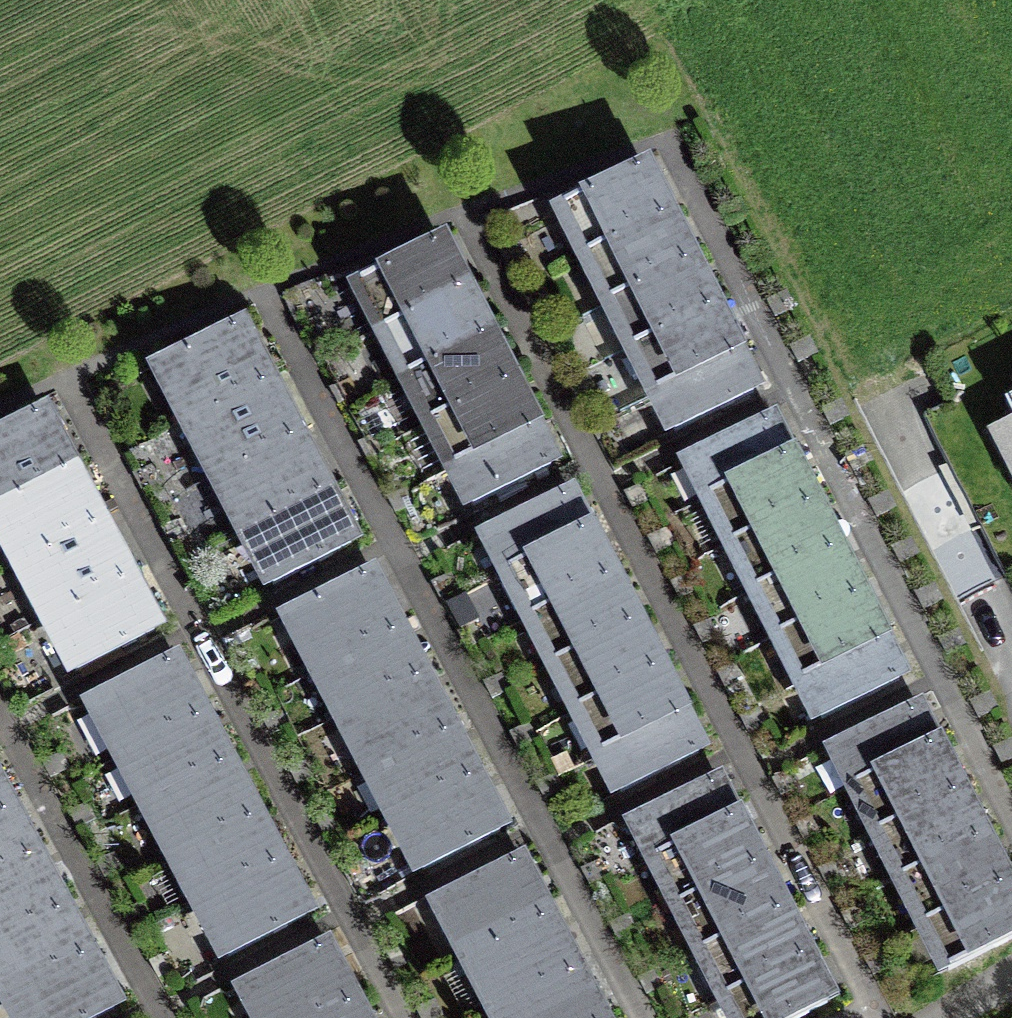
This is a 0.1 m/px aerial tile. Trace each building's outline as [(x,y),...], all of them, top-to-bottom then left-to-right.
[(585,256),(663,216),(640,169),(561,209),(585,256)] [(608,302),(687,262),(663,216),(585,256),(608,302)] [(382,331),(460,290),(436,243),(358,284),(382,331)] [(631,348),(710,308),(687,262),(608,302),(631,348)] [(405,377),(483,336),(460,290),(382,331),(405,377)] [(655,394),(733,354),(710,308),(631,348),(655,394)] [(187,421),(264,380),(235,324),(157,365),(187,421)] [(429,422),(507,382),(483,336),(405,377),(429,422)] [(733,354),(655,394),(674,432),(753,392),(733,354)] [(215,475),(293,434),(264,380),(187,421),(215,475)] [(452,468),(531,428),(507,382),(429,422),(452,468)] [(67,467),(38,412),(0,432),(0,503),(67,467)] [(708,498),(786,458),(767,420),(689,460),(708,498)] [(531,428),(452,468),(472,506),(550,466),(531,428)] [(244,530),(321,489),(293,434),(215,475),(244,530)] [(731,544),(810,504),(786,458),(708,498),(731,544)] [(96,521),(67,467),(0,503),(0,528),(19,563),(96,521)] [(321,489),(244,530),(272,585),(350,545),(321,489)] [(506,572),(585,532),(565,494),(487,534),(506,572)] [(755,590),(833,550),(810,504),(731,544),(755,590)] [(47,617),(124,576),(96,521),(19,563),(47,617)] [(530,618),(608,577),(585,532),(506,572),(530,618)] [(778,636),(856,596),(833,550),(755,590),(778,636)] [(317,670),(395,629),(366,574),(288,615),(317,670)] [(124,576),(47,617),(76,672),(154,631),(124,576)] [(554,664),(632,623),(608,577),(530,618),(554,664)] [(801,682),(880,642),(856,596),(778,636),(801,682)] [(577,709),(655,669),(632,623),(554,664),(577,709)] [(341,716),(419,675),(395,629),(317,670),(341,716)] [(880,642),(801,682),(821,720),(899,680),(880,642)] [(121,756),(199,715),(169,660),(92,701),(121,756)] [(601,755),(679,715),(655,669),(577,709),(601,755)] [(369,770),(447,729),(419,675),(341,716),(369,770)] [(854,786),(932,746),(913,708),(835,748),(854,786)] [(145,802),(223,761),(199,715),(121,756),(145,802)] [(679,715),(601,755),(620,793),(698,753),(679,715)] [(393,816),(471,775),(447,729),(369,770),(393,816)] [(877,832),(955,792),(932,746),(854,786),(877,832)] [(174,856),(252,815),(223,761),(145,802),(174,856)] [(471,775),(393,816),(422,871),(500,831),(471,775)] [(654,859),(732,819),(713,781),(634,820),(654,859)] [(901,878),(979,838),(955,792),(877,832),(901,878)] [(31,854),(6,808),(0,811),(0,870),(31,854)] [(198,902),(276,861),(252,815),(174,856),(198,902)] [(677,905),(756,864),(732,819),(654,859),(677,905)] [(924,924),(1003,884),(979,838),(901,878),(924,924)] [(60,908),(31,854),(0,870),(0,940),(60,908)] [(466,956),(544,916),(515,860),(437,901),(466,956)] [(276,861),(198,902),(228,958),(305,916),(276,861)] [(701,950),(779,910),(756,864),(677,905),(701,950)] [(924,924),(948,971),(1011,938),(1011,903),(1003,884),(924,924)] [(84,953),(60,908),(0,940),(0,982),(7,995),(84,953)] [(725,996),(803,956),(779,910),(701,950),(725,996)] [(495,1011),(573,970),(544,916),(466,956),(495,1011)] [(350,1001),(320,945),(243,986),(259,1017),(317,1017),(350,1001)] [(7,995),(19,1017),(96,1017),(114,1008),(84,953),(7,995)] [(725,996),(736,1017),(798,1017),(827,1003),(803,956),(725,996)] [(573,970),(495,1011),(498,1017),(598,1017),(573,970)] [(350,1001),(317,1017),(359,1017),(350,1001)]
